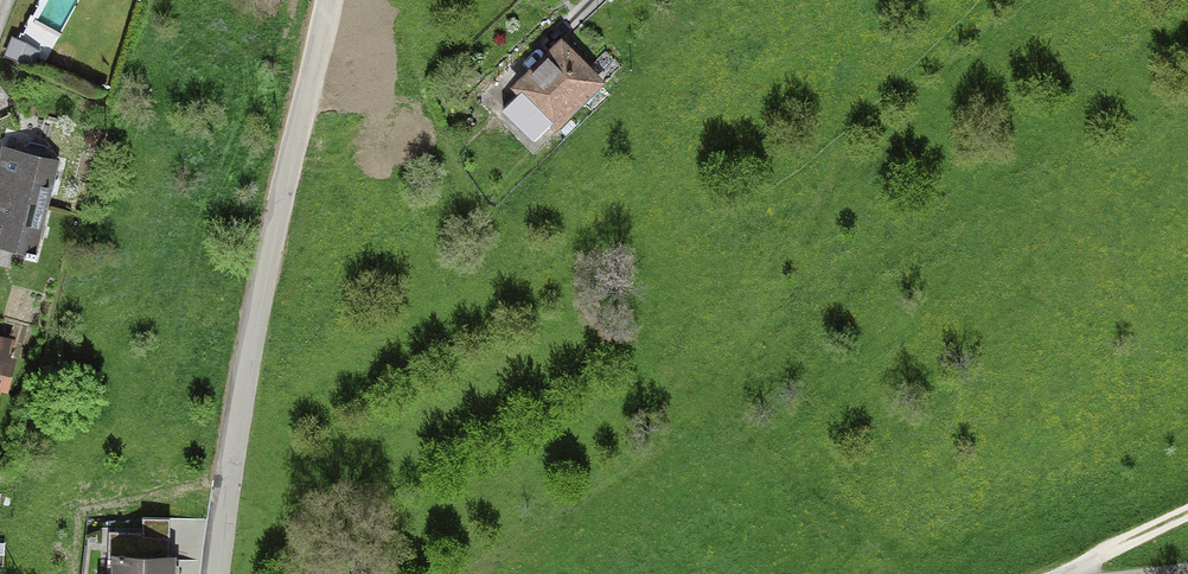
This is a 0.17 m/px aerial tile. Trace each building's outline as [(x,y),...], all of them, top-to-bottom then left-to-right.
[(11,40),(2,60),(28,72),(37,51),(11,40)] [(604,88),(559,45),(534,71),(512,93),(519,100),(501,118),(534,150),(553,132),(557,136),(604,88)] [(512,93),(534,71),(519,57),(496,81),(511,95),(512,93)] [(471,68),(457,79),(467,91),(481,80),(471,68)] [(5,146),(0,166),(0,241),(33,249),(55,158),(5,146)] [(0,332),(0,387),(7,389),(16,354),(7,352),(12,336),(0,332)] [(116,552),(115,573),(172,573),(173,553),(116,552)]
